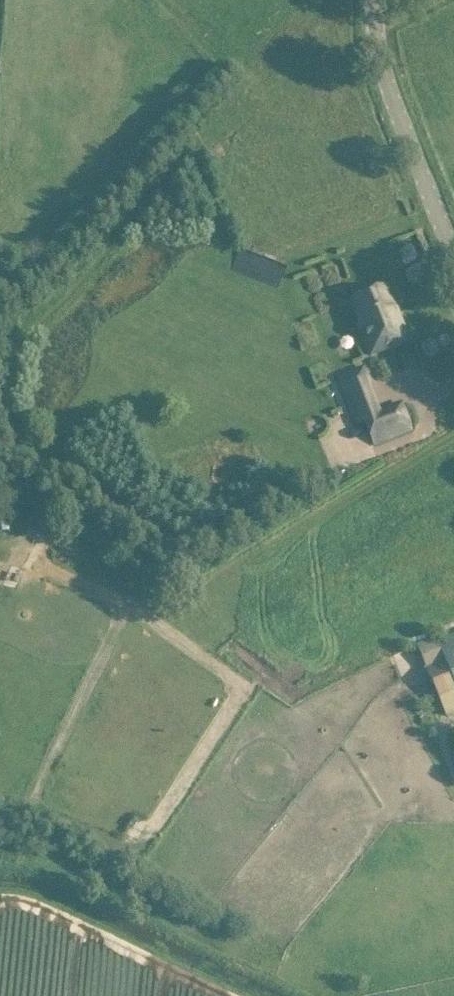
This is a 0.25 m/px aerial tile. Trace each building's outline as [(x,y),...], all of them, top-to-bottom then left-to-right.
[(408,341),(397,314),(394,315),(384,289),(353,301),(362,325),(360,326),(372,356),(408,341)] [(366,421),(375,443),(411,429),(401,404),(388,410),(389,411),(380,415),(367,384),(369,383),(364,369),(339,378),(357,424),(366,421)] [(453,712),(453,635),(437,642),(435,638),(416,646),(445,716),(453,712)]
